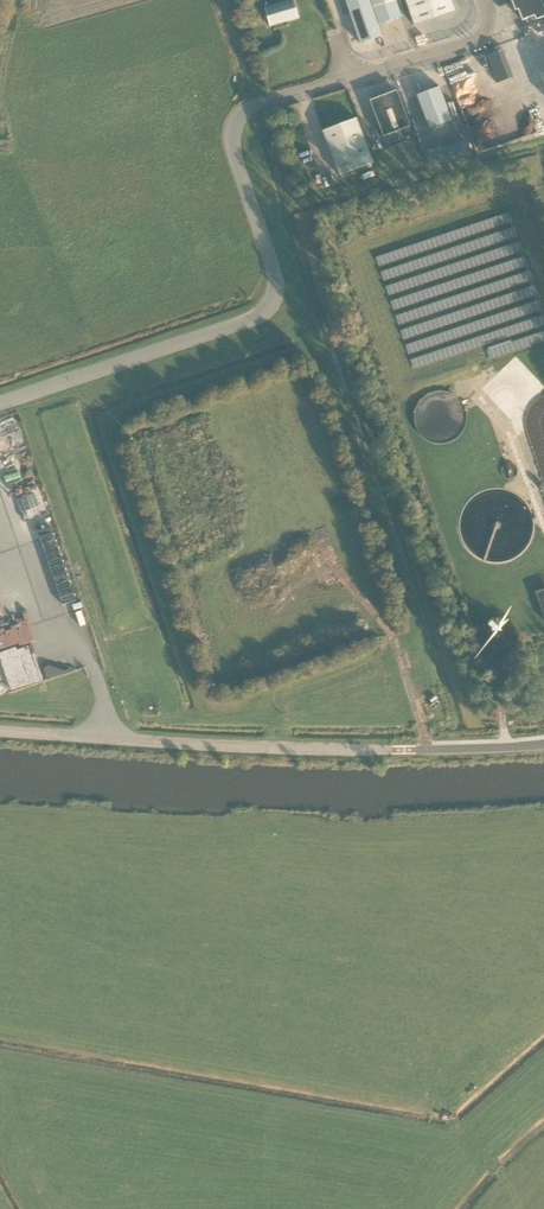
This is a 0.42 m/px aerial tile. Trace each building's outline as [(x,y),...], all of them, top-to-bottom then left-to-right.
[(293,0),(290,0),(264,8),(270,26),(298,18),(293,0)] [(360,43),(382,36),(378,25),(401,17),(395,0),(345,0),(360,43)] [(451,0),(405,0),(414,25),(454,11),(451,0)] [(541,0),(511,0),(515,10),(518,9),(522,20),(534,15),(535,19),(543,16),(543,8),(541,0)] [(487,55),(497,83),(504,81),(494,53),(487,55)] [(451,120),(439,87),(416,95),(429,128),(451,120)] [(410,126),(396,90),(369,100),(383,136),(410,126)] [(374,163),(357,118),(322,131),(339,176),(374,163)] [(52,561),(64,557),(63,552),(50,555),(52,561)] [(53,569),(57,580),(70,574),(65,564),(53,569)] [(534,651),(543,678),(543,648),(534,651)]
